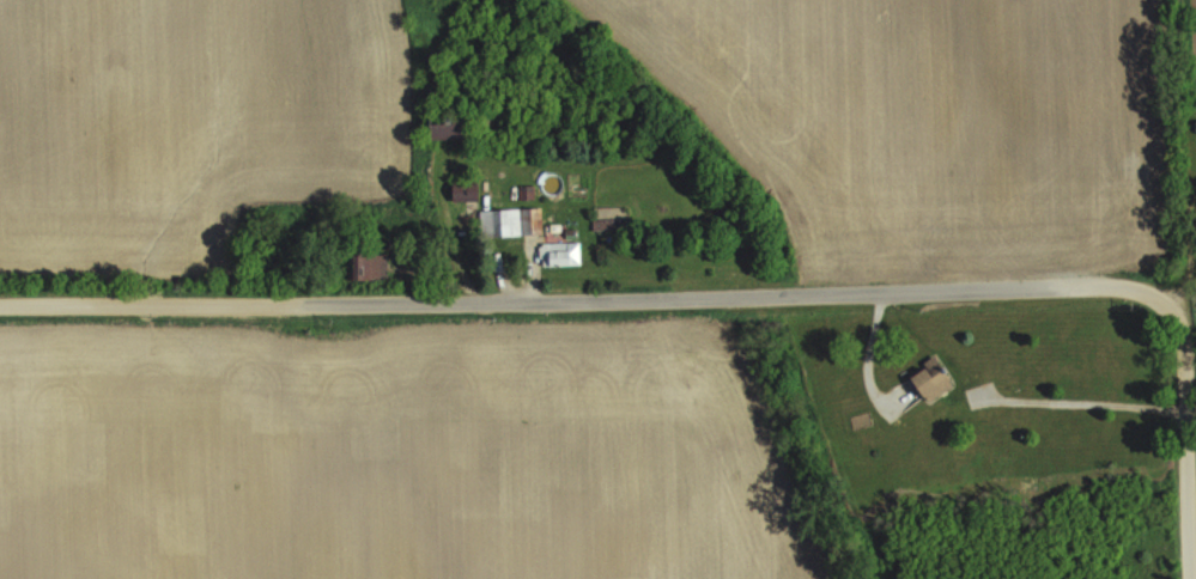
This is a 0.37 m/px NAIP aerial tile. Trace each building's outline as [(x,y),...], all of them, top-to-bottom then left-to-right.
[(431,111),(431,139),(468,139),(468,111),(431,111)] [(454,201),(477,201),(477,183),(454,183),(454,201)] [(478,210),(479,237),(542,236),(541,208),(478,210)] [(610,229),(609,220),(594,221),(594,230),(610,229)] [(581,242),(540,242),(540,266),(581,266),(581,242)] [(387,253),(355,253),(355,281),(387,281),(387,253)] [(913,376),(929,402),(955,386),(939,360),(913,376)]
